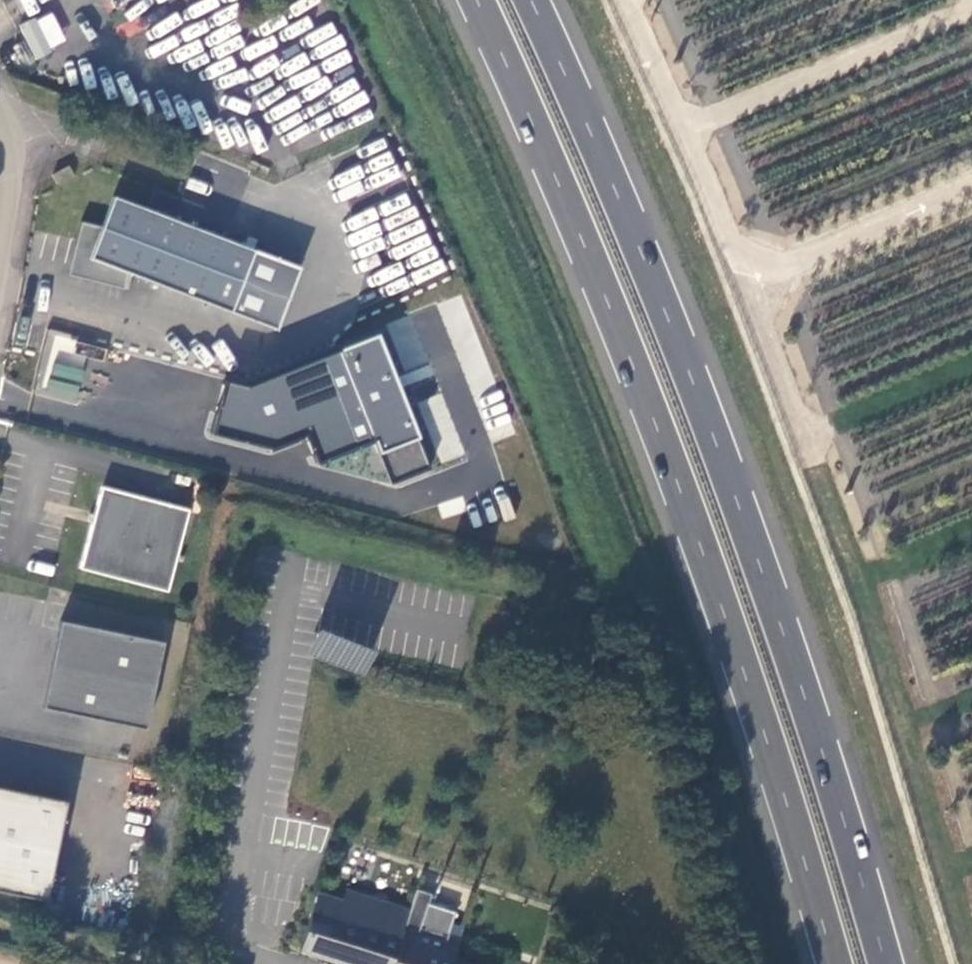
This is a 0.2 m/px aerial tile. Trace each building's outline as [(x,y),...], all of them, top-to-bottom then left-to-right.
[(53,11),(19,25),(33,57),(66,44),(53,11)] [(68,166),(52,174),(57,184),(73,176),(68,166)] [(105,283),(125,288),(129,272),(276,328),(300,267),(114,196),(102,226),(81,221),(75,247),(81,248),(75,271),(107,279),(105,283)] [(68,274),(105,283),(107,279),(75,271),(81,248),(75,247),(68,274)] [(88,357),(73,353),(77,337),(54,331),(39,392),(76,402),(88,357)] [(228,381),(214,436),(273,451),(298,443),(303,424),(314,456),(319,457),(338,451),(339,452),(376,440),(389,480),(428,467),(386,337),(239,384),(228,381)] [(77,567),(164,590),(186,509),(99,486),(91,514),(87,513),(85,520),(89,521),(77,567)] [(160,641),(58,620),(40,706),(142,727),(160,641)] [(366,677),(375,650),(321,630),(311,657),(366,677)] [(48,899),(66,799),(0,787),(0,890),(48,899)] [(344,900),(326,958),(346,963),(466,963),(454,960),(459,941),(407,923),(410,911),(347,891),(344,900)] [(442,899),(426,891),(410,919),(427,927),(442,899)] [(326,958),(344,900),(321,893),(303,950),(326,958)]
